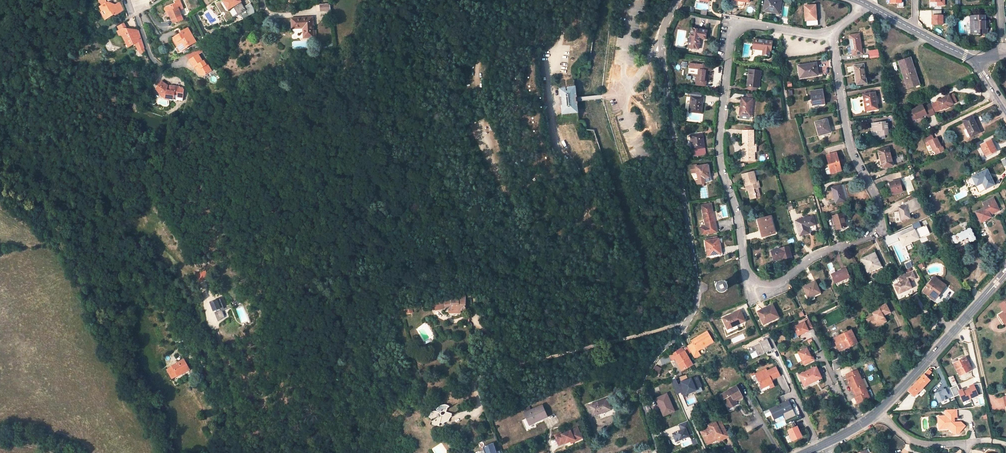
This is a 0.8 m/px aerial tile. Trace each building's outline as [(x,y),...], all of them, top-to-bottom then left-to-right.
[(173,24),(183,19),(179,10),(183,8),(179,0),(175,1),(176,4),(167,8),(170,16),(173,24)] [(239,1),(240,0),(226,0),(224,2),(229,10),(233,7),(238,16),(246,11),(241,1),(240,2),(239,1)] [(764,11),(777,13),(779,13),(779,15),(780,15),(782,2),(774,1),(774,0),(765,0),(764,11)] [(108,2),(99,7),(102,11),(104,10),(106,14),(108,18),(115,15),(115,16),(119,14),(115,6),(111,8),(108,2)] [(804,6),(805,26),(817,25),(817,11),(815,12),(815,5),(804,6)] [(931,25),(943,25),(943,15),(941,15),(941,10),(931,10),(931,25)] [(972,21),(971,21),(971,26),(974,26),(974,29),(973,29),(973,33),(976,33),(976,34),(980,34),(980,31),(982,31),(982,33),(987,33),(987,25),(984,25),(984,16),(972,16),(972,21)] [(313,18),(292,19),(292,29),(304,28),(304,38),(314,38),(314,37),(314,35),(317,35),(316,31),(314,31),(313,18)] [(692,28),(688,47),(698,49),(700,38),(705,39),(706,31),(692,28)] [(123,29),(118,32),(120,35),(126,36),(127,38),(126,41),(129,47),(135,44),(140,41),(138,34),(131,34),(130,33),(131,29),(123,29)] [(135,44),(139,51),(145,48),(139,30),(131,29),(130,33),(131,34),(138,34),(140,41),(135,44)] [(190,46),(196,43),(188,29),(182,32),(183,34),(180,36),(180,35),(171,40),(179,53),(188,48),(187,47),(189,45),(190,46)] [(850,36),(853,54),(864,53),(863,49),(861,49),(859,35),(850,36)] [(753,41),(752,49),(763,50),(762,55),(769,56),(770,51),(771,51),(772,43),(772,41),(769,41),(769,39),(764,39),(764,40),(753,39),(753,41)] [(190,60),(198,55),(196,50),(186,54),(190,60)] [(878,50),(868,51),(869,58),(880,57),(878,50)] [(193,68),(199,77),(204,78),(204,75),(210,72),(206,65),(208,64),(205,60),(203,62),(198,55),(190,60),(194,67),(193,68)] [(537,56),(511,58),(520,154),(547,152),(537,56)] [(910,58),(898,62),(906,86),(918,81),(910,58)] [(689,63),(689,69),(698,70),(696,84),(705,85),(707,71),(705,70),(706,65),(689,63)] [(798,66),(800,78),(817,75),(816,63),(798,66)] [(854,66),(857,84),(866,82),(863,65),(854,66)] [(749,70),(747,86),(758,87),(760,71),(749,70)] [(180,88),(180,87),(171,86),(171,88),(167,88),(168,85),(161,81),(156,89),(164,94),(165,94),(165,98),(173,100),(173,98),(177,99),(177,97),(183,98),(184,90),(183,89),(180,88)] [(577,98),(576,87),(559,89),(560,98),(560,100),(561,102),(561,104),(560,104),(560,105),(561,105),(562,115),(578,113),(577,102),(576,102),(576,100),(576,98),(577,98)] [(164,94),(156,89),(162,97),(165,98),(165,94),(164,94)] [(811,92),(813,105),(824,103),(822,90),(811,92)] [(691,96),(689,111),(701,113),(703,98),(694,96),(694,92),(688,91),(687,96),(691,96)] [(875,92),(863,94),(864,101),(866,101),(868,110),(878,109),(875,92)] [(949,95),(937,101),(937,102),(930,105),(934,113),(941,110),(945,109),(946,109),(950,107),(949,106),(953,105),(953,104),(950,98),(954,96),(953,94),(949,96),(949,95)] [(741,98),(739,114),(750,116),(752,99),(741,98)] [(922,105),(912,110),(916,119),(927,114),(928,117),(935,114),(934,113),(930,105),(930,104),(923,107),(922,105)] [(964,130),(967,138),(979,132),(971,117),(963,121),(967,128),(964,130)] [(815,122),(819,135),(830,132),(826,119),(815,122)] [(885,123),(872,124),(872,127),(874,127),(874,130),(873,130),(872,130),(872,133),(873,135),(874,135),(878,135),(879,139),(885,137),(885,135),(888,135),(887,124),(885,124),(885,123)] [(741,153),(741,157),(746,157),(746,160),(752,160),(752,151),(754,152),(756,151),(756,145),(754,144),(753,130),(752,130),(744,131),(743,131),(743,146),(743,152),(741,153)] [(690,136),(693,155),(704,153),(703,148),(705,147),(702,134),(690,136)] [(932,136),(924,140),(927,146),(930,144),(932,151),(934,150),(936,154),(944,151),(942,146),(940,147),(939,144),(936,138),(933,139),(932,136)] [(980,145),(986,156),(996,151),(993,146),(991,147),(988,141),(980,145)] [(878,151),(883,168),(893,165),(888,148),(878,151)] [(826,155),(831,173),(841,171),(836,153),(826,155)] [(697,172),(699,183),(703,183),(705,182),(704,178),(709,177),(708,170),(706,171),(705,165),(697,167),(696,165),(690,166),(691,172),(697,172)] [(972,177),(979,192),(994,185),(987,170),(972,177)] [(753,171),(742,174),(745,185),(747,185),(748,190),(750,200),(756,198),(755,194),(759,193),(758,188),(760,187),(758,180),(756,181),(753,171)] [(889,183),(892,194),(902,191),(899,180),(889,183)] [(832,188),(836,203),(845,201),(841,185),(832,188)] [(904,203),(904,206),(907,205),(908,213),(921,207),(917,197),(904,203)] [(975,212),(980,222),(991,217),(990,215),(988,212),(998,208),(993,198),(983,203),(985,208),(975,212)] [(711,204),(701,206),(706,226),(700,227),(702,235),(717,232),(714,221),(713,221),(712,216),(713,215),(711,204)] [(898,207),(901,220),(909,218),(908,213),(907,205),(904,206),(898,207)] [(833,216),(836,230),(846,227),(843,214),(833,216)] [(796,221),(800,235),(809,233),(807,226),(815,224),(813,216),(796,221)] [(758,220),(762,235),(774,232),(770,217),(758,220)] [(926,225),(899,237),(903,245),(904,245),(907,250),(913,247),(911,242),(930,234),(926,225)] [(951,237),(955,244),(968,238),(970,242),(976,240),(970,228),(951,237)] [(705,241),(708,255),(720,253),(719,243),(722,242),(722,238),(718,239),(717,236),(708,238),(708,240),(705,241)] [(788,246),(771,251),(774,260),(782,258),(782,259),(791,257),(788,246)] [(862,259),(867,272),(880,266),(874,254),(862,259)] [(831,274),(835,283),(849,277),(845,268),(831,274)] [(894,285),(898,294),(912,288),(909,283),(908,282),(915,278),(912,271),(898,278),(900,282),(894,285)] [(204,272),(198,274),(201,280),(207,278),(204,272)] [(934,277),(923,292),(932,298),(935,294),(937,296),(945,285),(934,277)] [(727,290),(727,286),(726,283),(723,281),(719,282),(716,285),(716,288),(717,292),(720,293),(725,292),(727,290)] [(803,287),(807,296),(812,294),(813,294),(819,291),(815,282),(803,287)] [(434,302),(436,310),(446,308),(446,310),(448,310),(460,310),(465,310),(465,299),(465,296),(434,302)] [(222,298),(210,303),(214,311),(226,306),(222,298)] [(997,317),(1002,326),(1005,323),(1005,301),(999,305),(1004,312),(997,317)] [(874,316),(866,320),(869,324),(872,322),(874,327),(886,321),(883,316),(890,312),(885,304),(879,308),(880,310),(872,313),(874,316)] [(759,315),(763,322),(773,318),(773,319),(779,317),(773,305),(759,311),(761,314),(759,315)] [(725,328),(727,333),(738,328),(737,325),(745,321),(740,310),(723,318),(727,327),(725,328)] [(215,313),(218,321),(225,318),(222,311),(215,313)] [(808,329),(812,327),(809,320),(793,327),(797,336),(808,331),(808,329)] [(835,341),(839,351),(856,342),(851,330),(839,335),(840,338),(835,341)] [(698,350),(713,342),(707,332),(691,341),(693,343),(687,346),(694,358),(700,354),(698,350)] [(771,349),(766,340),(751,347),(753,352),(756,351),(758,356),(771,349)] [(682,348),(670,356),(672,360),(675,358),(678,364),(681,363),(684,369),(692,364),(684,351),(682,348)] [(798,352),(804,364),(814,359),(812,356),(811,356),(807,348),(798,352)] [(954,365),(959,375),(971,369),(965,357),(960,359),(961,361),(954,365)] [(189,369),(184,360),(172,367),(167,370),(167,371),(164,372),(169,379),(170,379),(172,378),(173,379),(189,369)] [(653,372),(659,374),(661,368),(655,366),(653,372)] [(759,382),(763,391),(774,386),(771,379),(779,375),(776,367),(767,371),(766,369),(757,373),(760,381),(759,382)] [(799,375),(804,385),(821,378),(816,368),(799,375)] [(847,381),(849,384),(861,379),(857,369),(850,372),(853,378),(848,380),(847,381)] [(928,369),(924,374),(927,377),(932,372),(928,369)] [(911,400),(920,408),(927,401),(918,392),(929,381),(924,375),(910,389),(908,391),(914,397),(911,400)] [(949,377),(953,387),(957,385),(953,375),(949,377)] [(572,388),(584,383),(582,379),(570,385),(571,387),(572,388)] [(857,388),(858,391),(865,388),(861,379),(849,384),(851,390),(857,388)] [(970,388),(966,390),(970,398),(978,394),(983,394),(981,383),(973,384),(969,386),(970,388)] [(953,387),(950,388),(954,397),(959,394),(963,401),(970,398),(966,390),(963,392),(962,389),(959,390),(957,385),(953,387)] [(736,386),(721,395),(724,400),(726,399),(731,408),(737,404),(735,402),(734,399),(741,395),(736,386)] [(858,391),(860,394),(854,397),(857,403),(869,397),(865,388),(858,391)] [(666,395),(657,399),(663,413),(666,411),(667,414),(673,411),(666,395)] [(607,399),(589,405),(593,416),(611,409),(607,399)] [(783,415),(785,420),(796,416),(788,400),(769,409),(774,419),(783,415)] [(432,412),(429,417),(432,420),(432,425),(439,426),(440,423),(445,424),(446,422),(448,420),(450,421),(450,420),(451,418),(452,417),(451,415),(452,414),(446,412),(447,408),(448,408),(449,406),(447,405),(445,405),(443,405),(441,405),(439,406),(437,408),(436,409),(440,412),(435,411),(434,411),(432,412)] [(547,417),(542,405),(530,410),(529,407),(524,409),(525,412),(524,413),(528,423),(533,420),(534,422),(547,417)] [(955,423),(951,421),(951,418),(956,418),(956,410),(946,411),(946,417),(941,417),(941,421),(938,421),(939,428),(942,428),(945,430),(949,430),(955,434),(958,434),(964,426),(960,423),(955,423)] [(710,447),(720,443),(719,441),(728,436),(720,420),(715,422),(708,425),(709,427),(703,430),(705,434),(702,436),(707,446),(708,447),(709,447),(710,447)] [(673,434),(676,442),(689,436),(686,428),(690,427),(688,421),(679,424),(681,430),(673,434)] [(797,426),(788,430),(793,440),(802,436),(797,426)] [(561,433),(554,436),(558,445),(565,443),(570,441),(573,440),(574,442),(582,438),(577,428),(562,435),(561,433)] [(493,443),(483,446),(484,450),(485,452),(497,452),(493,443)]
